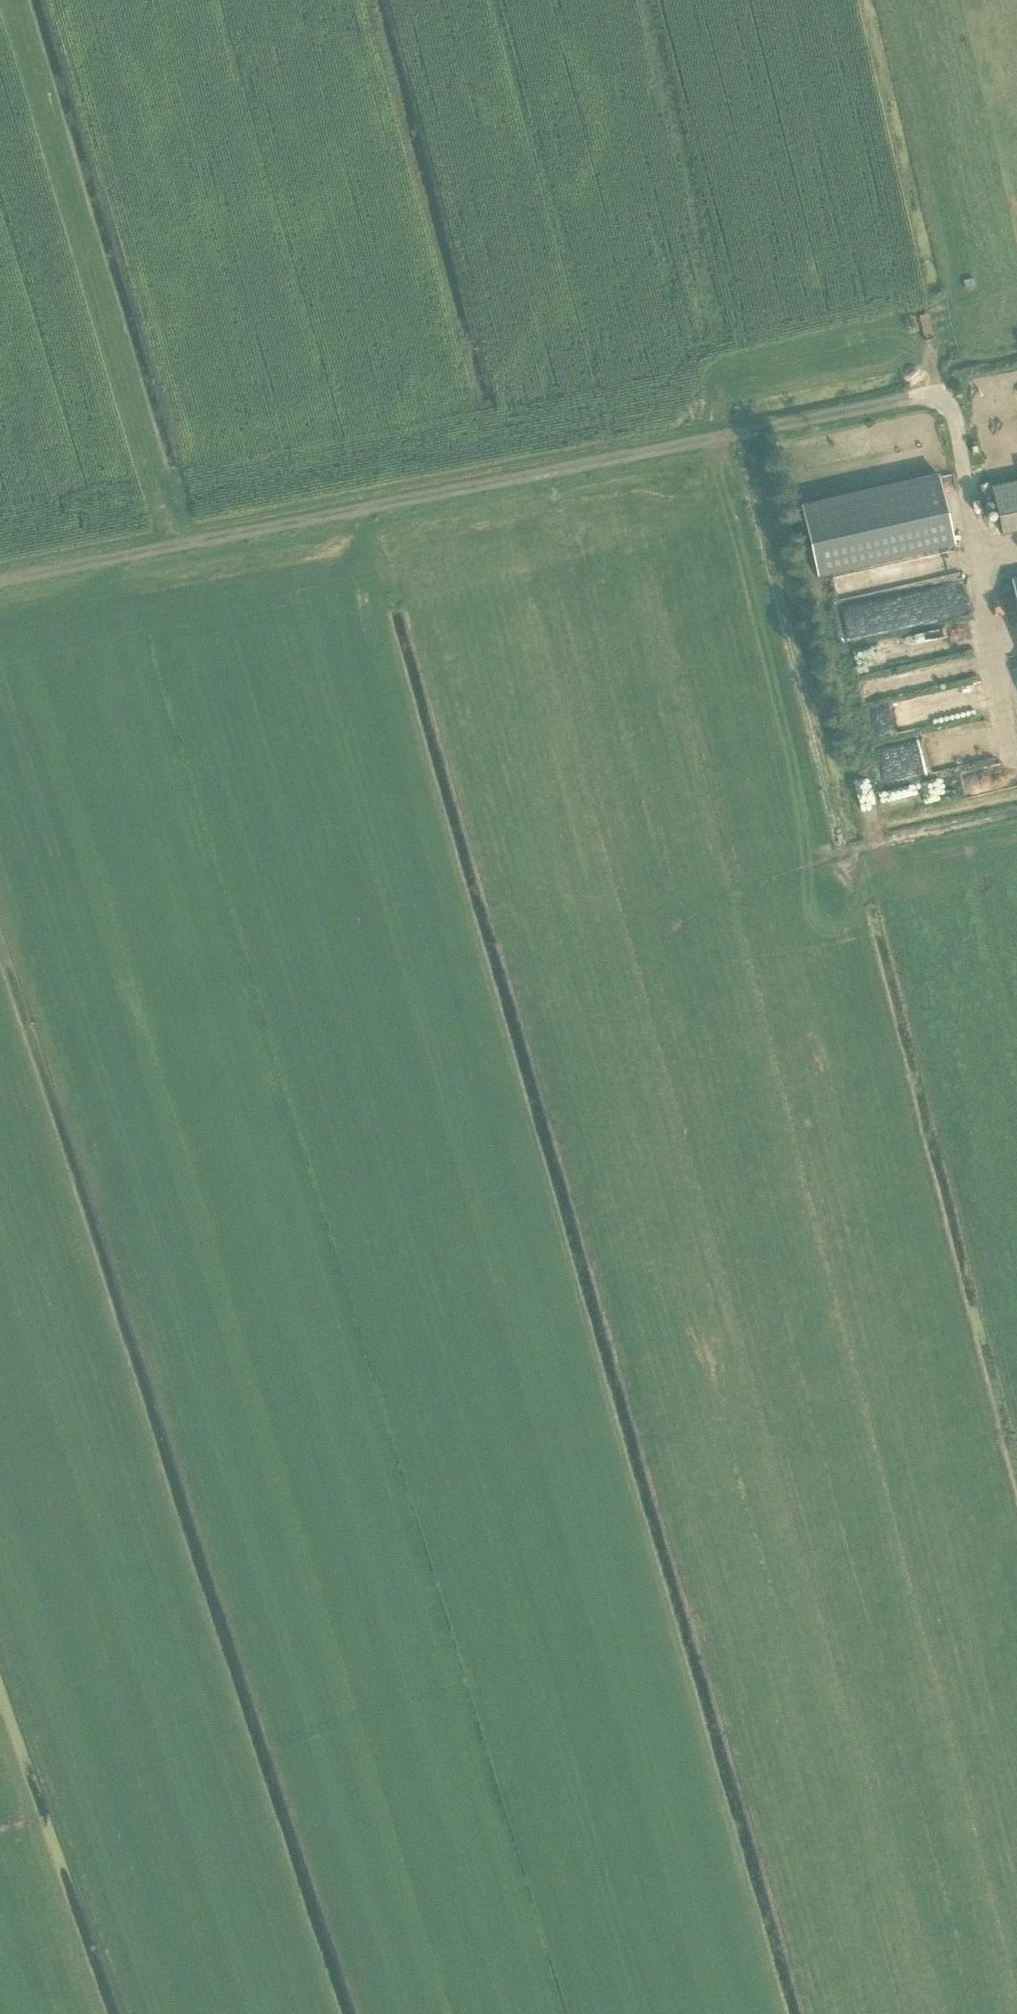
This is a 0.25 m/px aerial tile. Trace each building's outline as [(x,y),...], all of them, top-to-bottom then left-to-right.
[(938,475),(801,506),(817,576),(954,545),(938,475)] [(992,487),(1002,535),(1016,531),(1016,482),(992,487)]
